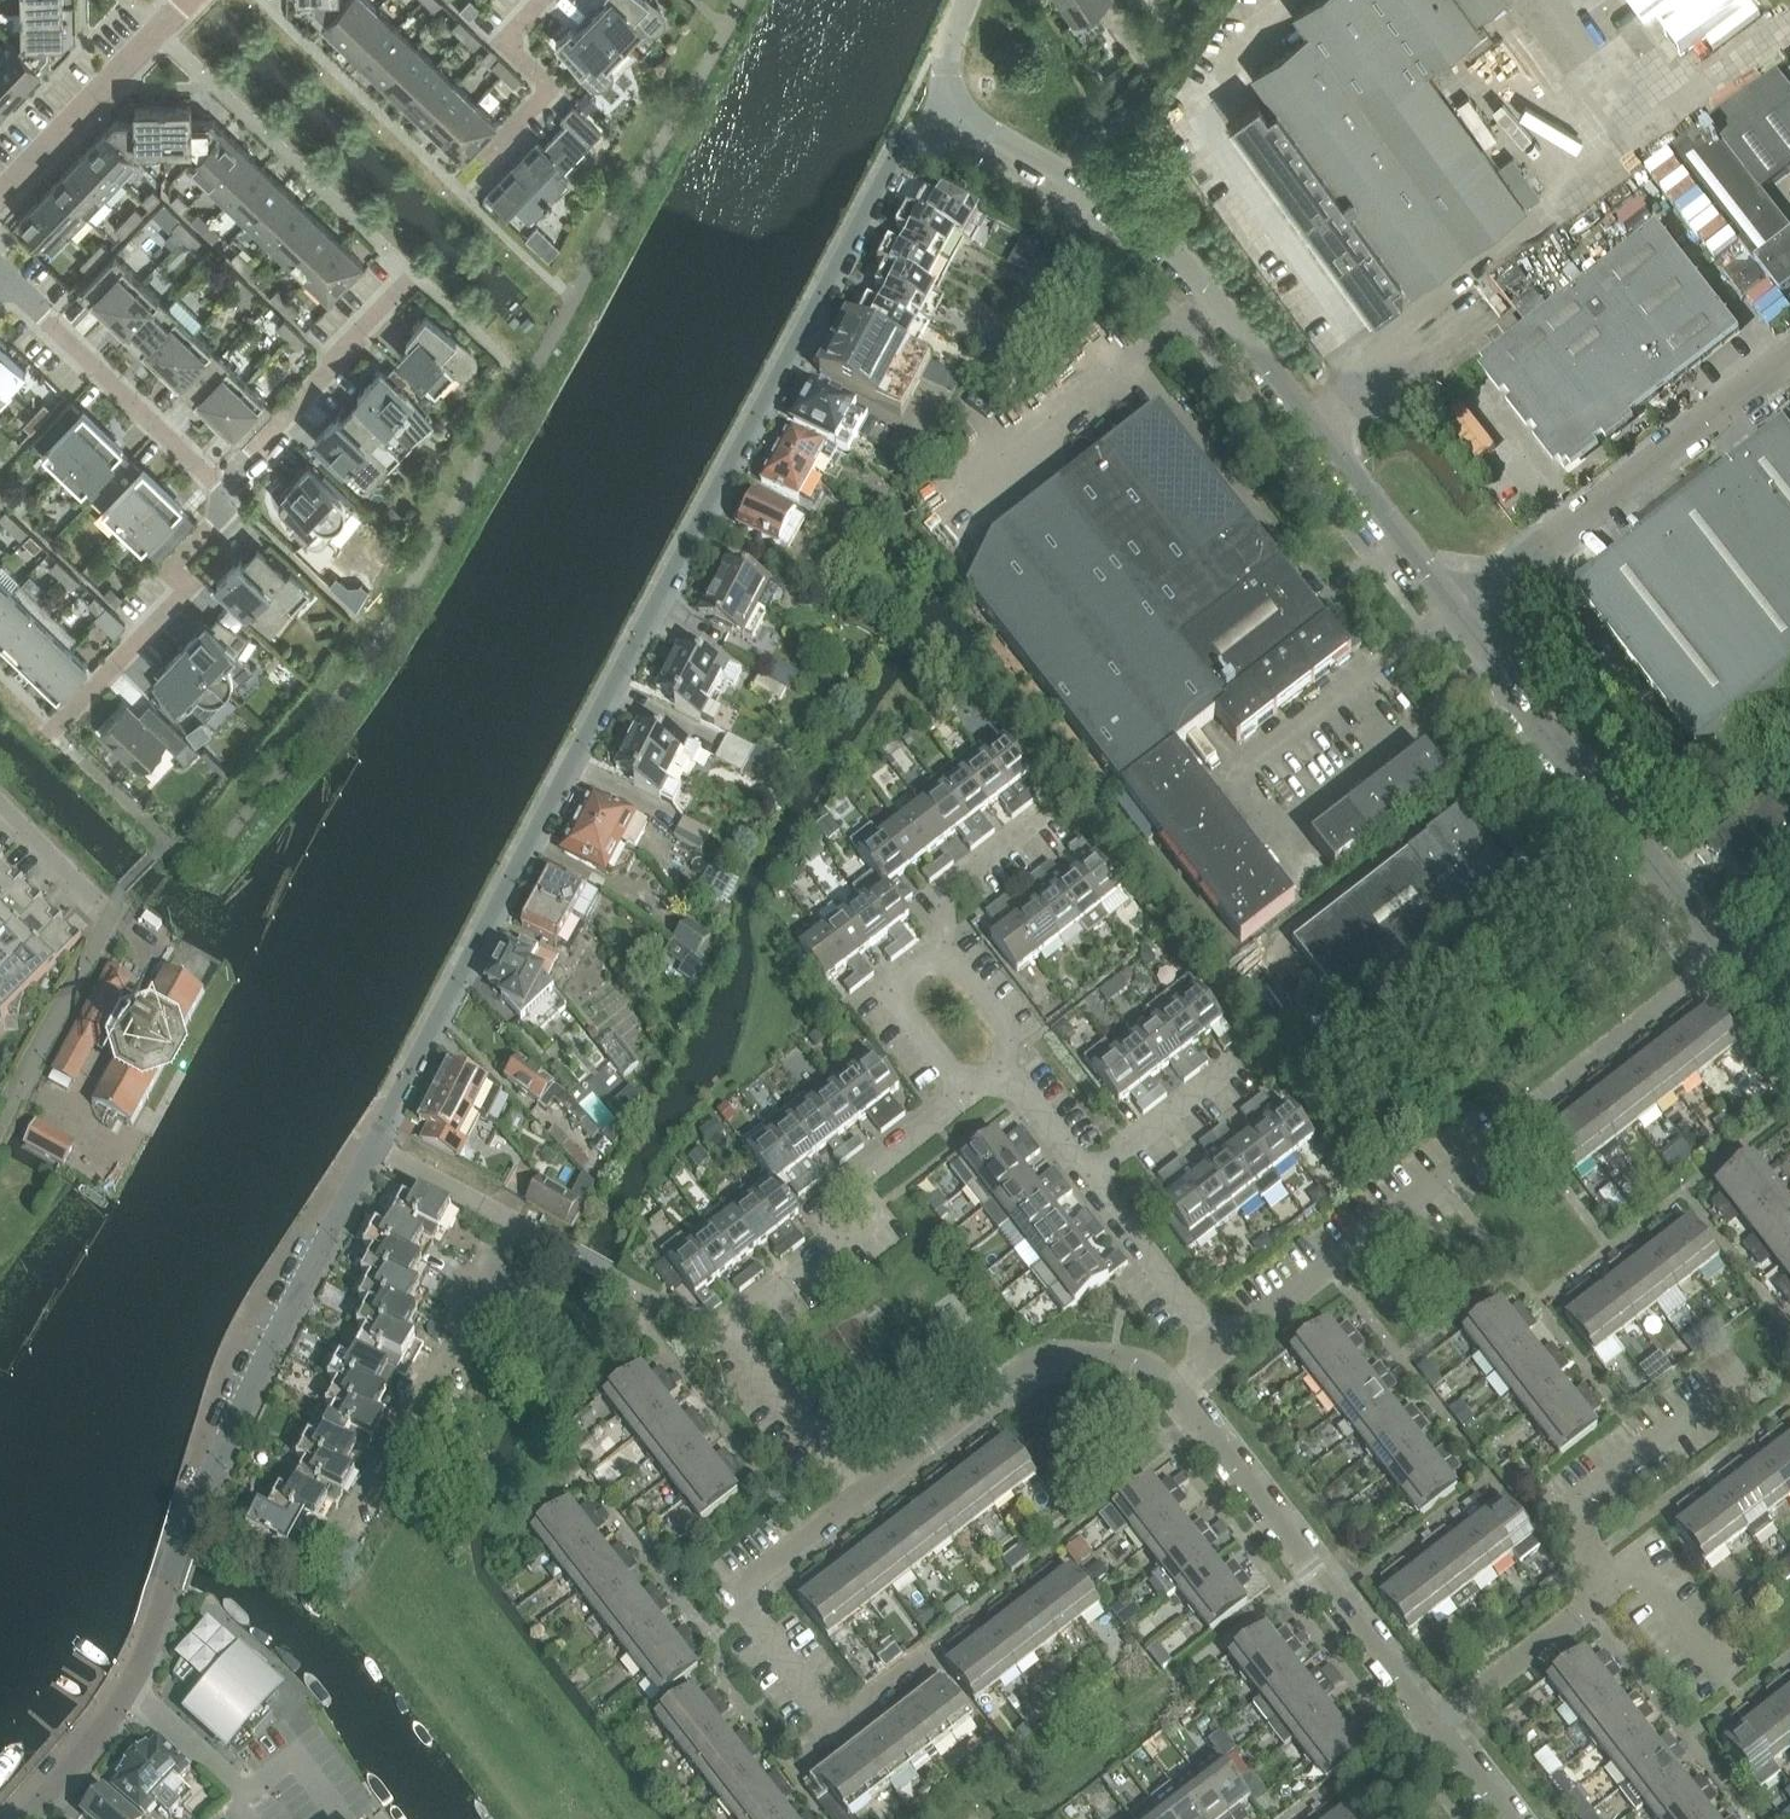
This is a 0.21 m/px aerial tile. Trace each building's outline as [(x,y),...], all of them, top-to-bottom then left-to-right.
[(64,10),(64,0),(24,0),(24,10),(64,10)] [(313,13),(323,23),(346,0),(313,0),(313,13)] [(378,7),(371,0),(346,0),(323,23),(344,43),(378,7)] [(435,9),(443,1),(441,0),(426,0),(435,9)] [(462,9),(471,18),(481,8),(472,0),(470,0),(462,9)] [(626,45),(644,26),(648,29),(653,30),(657,29),(661,26),(663,23),(664,18),(664,14),(661,10),(650,1),(650,0),(609,0),(595,15),(626,45)] [(1098,1),(1100,0),(1060,0),(1072,17),(1067,20),(1083,41),(1106,24),(1097,12),(1103,8),(1098,1)] [(1253,75),(1276,107),(1402,279),(1411,291),(1526,207),(1427,70),(1462,44),(1471,56),(1494,40),(1486,28),(1481,31),(1476,24),(1492,12),(1509,0),(1314,0),(1294,15),(1308,34),(1253,75)] [(1759,0),(1638,0),(1680,58),(1759,0)] [(363,62),(398,26),(378,7),(344,43),(363,62)] [(9,36),(42,68),(52,58),(52,37),(65,37),(64,10),(24,10),(25,38),(19,45),(9,36)] [(608,64),(626,45),(595,15),(578,32),(572,27),(556,41),(583,71),(592,82),(596,84),(601,84),(605,83),(609,81),(611,77),(612,72),(611,68),(608,64)] [(464,36),(471,29),(460,18),(453,26),(464,36)] [(383,81),(417,45),(398,26),(363,62),(383,81)] [(475,47),(482,39),(471,29),(464,36),(475,47)] [(42,68),(9,36),(0,46),(0,62),(25,86),(42,68)] [(403,100),(437,64),(417,45),(383,81),(403,100)] [(503,75),(511,67),(500,57),(493,64),(503,75)] [(25,86),(0,62),(0,97),(8,104),(25,86)] [(423,119),(457,83),(437,64),(403,100),(423,119)] [(514,85),(522,78),(511,67),(503,75),(514,85)] [(1789,173),(1789,101),(1773,80),(1669,152),(1783,298),(1789,292),(1789,229),(1763,195),(1789,174),(1789,173)] [(443,138),(477,102),(457,83),(423,119),(443,138)] [(577,103),(587,113),(596,102),(587,93),(577,103)] [(1259,100),(1231,120),(1375,317),(1403,297),(1394,285),(1402,279),(1276,107),(1268,112),(1259,100)] [(477,102),(443,138),(464,158),(498,122),(477,102)] [(538,142),(490,192),(509,211),(514,206),(530,221),(569,181),(561,174),(601,132),(574,105),(561,118),(567,123),(567,124),(545,147),(544,148),(544,147),(538,142)] [(138,146),(165,146),(165,106),(137,107),(137,120),(117,120),(107,130),(141,162),(131,153),(138,146)] [(189,163),(223,128),(213,118),(192,118),(192,106),(165,106),(165,146),(193,145),(199,151),(188,163),(189,163)] [(209,183),(243,147),(223,128),(189,163),(209,183)] [(123,180),(141,162),(107,130),(89,148),(123,180)] [(229,202),(263,166),(243,147),(209,183),(229,202)] [(106,198),(123,180),(89,148),(72,166),(106,198)] [(89,216),(106,198),(72,166),(55,184),(89,216)] [(249,221),(283,185),(263,166),(229,202),(249,221)] [(72,234),(89,216),(55,184),(38,202),(72,234)] [(269,240),(303,204),(283,185),(249,221),(269,240)] [(151,207),(161,196),(154,188),(143,200),(151,207)] [(172,200),(183,211),(189,204),(178,193),(172,200)] [(969,245),(983,218),(941,195),(936,205),(925,198),(916,215),(915,216),(969,245)] [(54,252),(72,234),(38,202),(20,220),(54,252)] [(289,259),(323,223),(303,204),(269,240),(289,259)] [(126,217),(134,225),(144,214),(137,206),(126,217)] [(915,216),(916,215),(908,211),(897,231),(909,238),(906,244),(949,266),(963,242),(969,245),(915,216)] [(202,230),(209,223),(198,212),(192,219),(202,230)] [(123,236),(134,225),(126,217),(116,228),(123,236)] [(184,237),(191,229),(181,219),(173,226),(176,229),(183,236),(184,237)] [(202,230),(213,240),(220,233),(209,223),(202,230)] [(309,278),(343,242),(323,223),(289,259),(309,278)] [(1528,326),(1481,363),(1484,366),(1563,466),(1740,329),(1657,225),(1647,233),(1602,268),(1582,284),(1548,310),(1528,326)] [(538,226),(526,239),(534,246),(546,234),(538,226)] [(176,229),(166,239),(173,246),(183,236),(176,229)] [(191,229),(184,237),(195,247),(203,240),(191,229)] [(92,253),(100,260),(110,249),(102,242),(92,253)] [(343,242),(309,278),(329,298),(364,262),(343,242)] [(935,293),(949,266),(906,244),(901,252),(889,245),(878,265),(887,270),(887,269),(941,297),(935,293)] [(242,268),(248,261),(238,251),(231,257),(242,268)] [(89,271),(100,260),(92,253),(81,264),(89,271)] [(109,315),(143,280),(116,254),(78,293),(90,305),(94,301),(109,315)] [(242,268),(253,278),(259,271),(248,261),(242,268)] [(71,288),(72,289),(82,279),(71,268),(61,279),(71,288)] [(236,287),(244,279),(233,269),(226,276),(236,287)] [(926,325),(941,297),(887,269),(887,270),(877,288),(889,294),(884,303),(926,325)] [(247,297),(255,290),(244,279),(236,287),(247,297)] [(131,344),(169,305),(143,280),(109,315),(124,329),(120,333),(131,344)] [(282,306),(288,299),(277,289),(271,295),(282,306)] [(169,305),(131,344),(142,355),(146,351),(161,365),(195,330),(203,321),(177,296),(169,305)] [(282,306),(293,316),(299,309),(288,299),(282,306)] [(926,325),(884,303),(881,309),(869,302),(858,322),(911,352),(926,325)] [(402,352),(401,353),(403,357),(406,361),(409,365),(413,369),(417,372),(421,375),(425,377),(427,379),(422,384),(432,394),(455,369),(459,372),(464,373),(469,372),(472,369),(475,365),(476,360),(475,355),(472,351),(458,339),(427,315),(414,332),(419,337),(403,354),(402,352)] [(1505,337),(1519,326),(1512,316),(1497,327),(1505,337)] [(911,352),(858,322),(851,318),(821,374),(901,418),(922,379),(931,363),(911,352)] [(289,337),(296,329),(285,319),(278,327),(289,337)] [(300,348),(307,340),(296,329),(289,337),(300,348)] [(183,395),(221,355),(195,330),(161,365),(176,379),(172,384),(183,395)] [(9,388),(27,368),(5,347),(8,344),(0,336),(0,380),(9,388)] [(213,415),(247,380),(221,355),(183,395),(195,406),(199,401),(213,415)] [(931,363),(922,379),(953,395),(961,379),(931,363)] [(354,409),(401,455),(413,443),(409,439),(428,422),(409,400),(411,398),(397,385),(405,377),(395,367),(387,375),(382,370),(365,388),(369,393),(354,409)] [(9,388),(0,380),(0,397),(9,388)] [(247,380),(213,415),(228,430),(224,434),(236,446),(274,406),(247,380)] [(878,422),(813,387),(803,405),(858,435),(858,434),(868,440),(878,422)] [(64,470),(102,430),(71,401),(33,440),(64,470)] [(35,413),(42,420),(53,409),(46,402),(35,413)] [(848,453),(858,435),(803,405),(794,423),(848,453)] [(390,467),(401,455),(354,409),(338,425),(333,421),(316,439),(345,467),(347,465),(370,483),(385,463),(390,467)] [(1180,645),(1281,567),(1160,410),(993,538),(969,591),(1120,788),(1215,716),(1227,706),(1226,705),(1180,645)] [(32,431),(42,420),(35,413),(25,424),(32,431)] [(1787,425),(1576,589),(1699,748),(1789,677),(1789,429),(1787,425)] [(778,453),(776,455),(814,476),(822,461),(831,467),(838,454),(791,428),(784,441),(780,444),(778,448),(778,453)] [(94,498),(132,459),(102,430),(64,470),(94,498)] [(939,434),(929,451),(942,459),(950,446),(952,442),(951,441),(939,434)] [(11,453),(22,442),(14,435),(4,446),(11,453)] [(11,453),(4,446),(0,450),(0,463),(1,464),(11,453)] [(768,471),(762,482),(800,503),(814,476),(776,455),(775,458),(770,461),(768,465),(768,471)] [(124,527),(162,488),(132,459),(94,498),(124,527)] [(353,506),(318,472),(311,465),(286,491),(290,494),(282,502),(282,501),(280,503),(312,544),(317,546),(322,545),(326,541),(326,542),(356,506),(354,504),(353,506)] [(162,488),(124,527),(159,560),(197,521),(162,488)] [(796,520),(797,518),(754,495),(738,525),(780,550),(781,548),(789,553),(805,525),(796,520)] [(18,520),(7,510),(0,517),(11,527),(18,520)] [(866,530),(878,539),(890,521),(877,512),(869,525),(866,530)] [(18,520),(11,527),(21,538),(28,530),(18,520)] [(51,551),(42,544),(32,533),(25,541),(43,559),(51,551)] [(271,634),(290,610),(292,611),(311,591),(291,572),(287,576),(259,549),(240,569),(236,565),(218,583),(242,606),(240,610),(271,634)] [(62,577),(69,569),(58,559),(51,566),(62,577)] [(726,563),(712,589),(766,618),(774,603),(777,603),(780,602),(782,600),(783,597),(782,594),(780,592),(762,582),(764,578),(745,568),(743,572),(726,563)] [(1324,621),(1282,567),(1281,567),(1180,645),(1226,705),(1328,626),(1324,621)] [(69,569),(62,577),(73,587),(80,580),(69,569)] [(13,590),(0,578),(0,604),(13,590)] [(39,601),(19,583),(13,590),(0,604),(0,637),(2,639),(39,601)] [(123,598),(111,586),(104,593),(116,605),(123,598)] [(752,642),(765,618),(712,589),(699,613),(715,622),(713,627),(731,637),(734,632),(752,642)] [(100,613),(107,606),(96,595),(89,602),(100,613)] [(21,657),(58,619),(39,601),(2,639),(21,657)] [(116,635),(124,627),(126,624),(107,606),(100,613),(96,617),(116,635)] [(183,647),(229,691),(257,667),(256,665),(253,667),(239,653),(250,637),(218,616),(217,618),(218,618),(210,626),(207,622),(183,647)] [(69,645),(68,644),(76,636),(58,619),(21,657),(40,675),(69,645)] [(1351,656),(1339,641),(1328,626),(1226,705),(1227,706),(1215,716),(1216,718),(1237,745),(1351,656)] [(881,627),(874,639),(884,644),(890,632),(881,627)] [(69,645),(40,675),(59,694),(89,663),(69,645)] [(206,720),(229,691),(183,647),(159,672),(162,675),(155,683),(153,684),(175,715),(190,704),(206,717),(204,719),(206,720)] [(680,649),(668,671),(715,696),(721,699),(728,686),(735,690),(742,675),(731,670),(732,669),(730,668),(704,654),(701,660),(680,649)] [(801,676),(776,659),(765,675),(791,692),(801,676)] [(663,681),(657,693),(678,704),(675,710),(701,723),(714,730),(722,716),(715,712),(721,699),(715,696),(668,671),(663,681)] [(759,675),(752,688),(780,703),(786,691),(759,675)] [(128,705),(101,733),(140,769),(165,743),(166,742),(189,764),(201,751),(155,708),(144,720),(140,716),(128,705)] [(1211,722),(1216,718),(1215,716),(1120,788),(1242,945),(1296,903),(1176,748),(1211,722)] [(694,768),(702,753),(689,746),(690,745),(664,731),(661,737),(639,726),(628,748),(675,773),(681,761),(694,768)] [(721,748),(749,762),(755,750),(728,735),(721,748)] [(902,741),(905,745),(907,747),(912,743),(907,736),(902,741)] [(1004,742),(983,759),(1011,794),(1018,803),(1024,812),(1036,802),(1030,794),(1023,785),(1032,778),(1004,742)] [(628,748),(616,770),(638,781),(635,787),(660,800),(673,807),(681,793),(676,791),(683,777),(675,773),(628,748)] [(742,775),(749,762),(721,748),(714,761),(742,775)] [(976,749),(955,765),(990,810),(1001,802),(1008,811),(1006,812),(1013,820),(1024,812),(1018,803),(1011,794),(983,759),(976,749)] [(201,754),(221,773),(225,769),(205,750),(201,754)] [(887,752),(883,757),(891,765),(896,761),(887,752)] [(1450,782),(1438,767),(1425,752),(1312,841),(1336,872),(1450,782)] [(955,765),(935,781),(970,826),(977,835),(983,843),(995,834),(989,826),(982,817),(990,810),(955,765)] [(935,781),(914,797),(922,807),(949,842),(959,835),(966,844),(965,845),(971,853),(983,843),(977,835),(970,826),(935,781)] [(1789,845),(1789,798),(1780,785),(1715,835),(1713,832),(1702,840),(1716,858),(1723,852),(1745,880),(1789,845)] [(580,820),(578,824),(620,847),(618,850),(625,853),(629,846),(637,850),(649,826),(635,819),(593,796),(585,812),(582,814),(580,817),(580,820)] [(922,807),(901,823),(929,858),(949,842),(922,807)] [(1516,888),(1487,851),(1460,816),(1295,946),(1351,1017),(1516,888)] [(838,830),(828,818),(828,817),(816,826),(820,831),(827,839),(838,830)] [(684,818),(674,836),(702,850),(711,833),(684,818)] [(901,823),(881,838),(908,873),(908,874),(929,858),(901,823)] [(618,850),(620,847),(578,824),(564,851),(606,874),(612,864),(628,872),(635,859),(625,853),(618,850)] [(872,827),(851,843),(853,846),(862,857),(874,873),(885,887),(888,891),(889,889),(899,881),(908,874),(908,873),(881,838),(874,830),(872,827)] [(1078,843),(1071,849),(1086,869),(1075,877),(1101,910),(1109,921),(1131,904),(1123,893),(1082,840),(1081,841),(1078,843)] [(806,863),(803,859),(801,856),(796,860),(799,864),(801,867),(806,863)] [(936,867),(942,876),(954,866),(948,858),(936,867)] [(24,879),(23,879),(16,886),(10,880),(14,877),(1,864),(5,861),(4,860),(0,864),(0,904),(24,879)] [(803,871),(799,866),(797,863),(788,871),(792,876),(794,878),(803,871)] [(1047,868),(1039,874),(1046,882),(1054,893),(1080,926),(1089,938),(1110,922),(1109,921),(1101,910),(1075,877),(1066,884),(1058,873),(1051,864),(1047,868)] [(696,891),(720,905),(734,881),(710,867),(696,891)] [(930,885),(942,876),(936,867),(924,877),(930,885)] [(537,900),(536,901),(573,921),(589,929),(604,901),(588,892),(552,872),(544,887),(541,889),(539,893),(539,896),(537,900)] [(874,873),(854,889),(863,902),(889,935),(897,946),(904,954),(915,945),(909,937),(901,927),(910,919),(901,907),(902,906),(889,889),(888,891),(885,887),(874,873)] [(1039,874),(1029,881),(1044,901),(1034,909),(1060,942),(1080,926),(1054,893),(1046,882),(1039,874)] [(43,899),(43,898),(36,905),(30,899),(33,896),(21,884),(24,880),(24,879),(0,904),(0,943),(43,899)] [(913,898),(906,890),(899,881),(889,889),(902,906),(913,898)] [(997,906),(1004,914),(1016,904),(1010,896),(997,906)] [(63,918),(62,918),(55,925),(49,919),(53,916),(40,903),(44,899),(43,899),(0,943),(0,982),(63,918)] [(529,915),(522,927),(559,947),(574,956),(589,929),(573,921),(536,901),(534,906),(531,908),(529,911),(529,915)] [(869,951),(889,935),(863,902),(843,918),(869,951)] [(834,906),(819,918),(828,930),(823,934),(849,967),(857,977),(863,986),(874,977),(867,969),(859,959),(869,951),(843,918),(834,906)] [(993,922),(1004,914),(997,906),(987,914),(993,922)] [(1039,958),(1060,942),(1034,909),(1013,925),(1039,958)] [(0,982),(0,1022),(1,1021),(9,1013),(19,1016),(25,996),(83,938),(82,937),(75,944),(69,938),(72,935),(60,922),(63,919),(63,918),(0,982)] [(673,944),(697,960),(711,942),(686,924),(673,944)] [(1018,975),(1039,958),(1013,925),(992,941),(1018,975)] [(817,926),(813,929),(818,937),(823,934),(817,926)] [(827,984),(849,967),(823,934),(818,937),(801,951),(827,984)] [(673,944),(665,956),(683,967),(680,971),(696,981),(706,966),(697,960),(673,944)] [(510,948),(490,984),(507,993),(505,998),(508,1003),(538,1038),(570,1011),(546,978),(545,977),(530,969),(539,952),(527,945),(521,955),(510,948)] [(897,946),(885,955),(892,963),(904,954),(897,946)] [(539,952),(530,969),(545,977),(546,978),(556,961),(539,952)] [(1139,959),(1141,962),(1147,970),(1154,965),(1154,958),(1149,952),(1140,959),(1139,959)] [(1115,956),(1108,961),(1114,969),(1121,964),(1115,956)] [(135,975),(116,964),(60,1066),(79,1077),(135,975)] [(1128,972),(1120,978),(1127,987),(1132,983),(1133,976),(1129,971),(1128,972)] [(94,1109),(124,1125),(131,1128),(205,992),(168,972),(94,1109)] [(851,995),(863,986),(857,977),(844,987),(851,995)] [(1224,1025),(1197,990),(1189,980),(1168,997),(1202,1041),(1224,1025)] [(1102,992),(1100,994),(1107,1003),(1120,993),(1113,984),(1102,992)] [(1168,997),(1148,1012),(1149,1013),(1148,1014),(1182,1057),(1202,1041),(1168,997)] [(1740,1045),(1712,1008),(1698,1019),(1689,1008),(1681,1013),(1722,1065),(1725,1063),(1722,1059),(1740,1045)] [(1683,1031),(1670,1041),(1671,1042),(1699,1078),(1715,1065),(1718,1068),(1722,1065),(1681,1013),(1674,1019),(1683,1031)] [(1148,1014),(1128,1030),(1135,1038),(1162,1073),(1172,1066),(1179,1076),(1186,1084),(1196,1075),(1190,1067),(1182,1057),(1148,1014)] [(1064,1022),(1053,1030),(1061,1041),(1072,1033),(1064,1022)] [(593,1028),(587,1032),(593,1041),(599,1036),(593,1028)] [(810,1039),(812,1042),(817,1049),(828,1040),(821,1031),(810,1039)] [(1232,1035),(1221,1043),(1227,1051),(1238,1043),(1232,1035)] [(615,1036),(600,1047),(624,1078),(639,1067),(615,1036)] [(1135,1038),(1114,1054),(1141,1089),(1142,1089),(1152,1081),(1162,1073),(1135,1038)] [(1648,1040),(1640,1045),(1681,1097),(1684,1094),(1682,1091),(1699,1078),(1671,1042),(1670,1041),(1657,1051),(1648,1040)] [(1120,1106),(1141,1089),(1106,1044),(1085,1061),(1120,1106)] [(1642,1063),(1629,1073),(1629,1074),(1657,1110),(1674,1097),(1676,1100),(1681,1097),(1640,1045),(1632,1052),(1642,1063)] [(875,1058),(854,1074),(879,1106),(889,1099),(900,1090),(875,1058)] [(1202,1058),(1190,1067),(1196,1075),(1208,1066),(1202,1058)] [(567,1099),(554,1087),(519,1060),(504,1079),(546,1112),(554,1103),(576,1123),(575,1124),(592,1142),(589,1146),(605,1159),(611,1149),(597,1136),(599,1134),(568,1098),(567,1099)] [(435,1094),(434,1095),(473,1115),(482,1120),(486,1122),(503,1090),(485,1072),(480,1082),(449,1066),(443,1078),(440,1080),(436,1088),(436,1092),(435,1094)] [(557,1068),(550,1073),(571,1097),(577,1091),(557,1068)] [(1606,1072),(1599,1077),(1613,1095),(1639,1129),(1643,1127),(1640,1123),(1657,1110),(1629,1074),(1629,1073),(1616,1084),(1606,1072)] [(854,1074),(833,1091),(858,1123),(867,1116),(875,1127),(888,1118),(879,1106),(854,1074)] [(1600,1096),(1588,1105),(1588,1106),(1616,1142),(1633,1129),(1635,1132),(1639,1129),(1613,1095),(1599,1077),(1591,1084),(1600,1096)] [(1149,1099),(1155,1107),(1167,1098),(1161,1090),(1149,1099)] [(620,1124),(604,1139),(612,1148),(639,1102),(633,1095),(630,1091),(609,1111),(618,1122),(620,1124)] [(837,1139),(858,1123),(833,1091),(813,1107),(805,1097),(837,1139)] [(426,1111),(421,1122),(430,1127),(422,1142),(459,1161),(466,1147),(467,1147),(482,1120),(473,1115),(434,1095),(434,1096),(430,1098),(426,1107),(426,1111)] [(1279,1114),(1271,1104),(1264,1096),(1252,1106),(1258,1114),(1298,1164),(1302,1161),(1296,1154),(1313,1141),(1287,1108),(1279,1114)] [(816,1156),(837,1139),(805,1097),(783,1114),(816,1156)] [(1144,1116),(1155,1107),(1149,1099),(1137,1108),(1144,1116)] [(1565,1104),(1558,1110),(1598,1161),(1602,1159),(1599,1155),(1616,1142),(1588,1106),(1588,1105),(1574,1116),(1565,1104)] [(1298,1164),(1258,1114),(1252,1106),(1241,1115),(1255,1133),(1246,1140),(1272,1173),(1289,1159),(1295,1166),(1298,1164)] [(717,1113),(720,1117),(726,1124),(734,1118),(725,1107),(717,1113)] [(898,1110),(888,1118),(894,1126),(905,1117),(899,1109),(898,1110)] [(1559,1128),(1545,1138),(1574,1175),(1592,1161),(1595,1164),(1598,1161),(1558,1110),(1550,1116),(1559,1128)] [(783,1114),(764,1129),(797,1171),(805,1182),(816,1173),(808,1162),(816,1156),(783,1114)] [(1726,1115),(1713,1125),(1720,1134),(1732,1125),(1726,1115)] [(881,1136),(894,1126),(888,1118),(875,1127),(881,1136)] [(715,1121),(700,1133),(705,1139),(710,1146),(725,1134),(715,1121)] [(77,1148),(36,1126),(24,1150),(64,1171),(77,1148)] [(1223,1128),(1211,1137),(1258,1198),(1261,1201),(1281,1185),(1272,1173),(1246,1140),(1237,1146),(1223,1128)] [(764,1129),(742,1146),(765,1175),(773,1185),(775,1187),(776,1187),(797,1171),(764,1129)] [(1022,1129),(1014,1135),(1014,1136),(1020,1143),(1024,1148),(1031,1142),(1030,1141),(1022,1129)] [(548,1134),(582,1171),(589,1164),(569,1143),(567,1144),(553,1130),(548,1134)] [(961,1162),(951,1170),(967,1190),(968,1191),(1012,1157),(1024,1148),(1020,1143),(1014,1136),(1014,1135),(1003,1144),(996,1135),(961,1162)] [(1238,1213),(1258,1198),(1211,1137),(1199,1147),(1214,1165),(1205,1172),(1238,1213)] [(846,1150),(852,1158),(864,1149),(857,1141),(846,1150)] [(1679,1141),(1658,1157),(1672,1174),(1692,1158),(1679,1141)] [(1031,1142),(1024,1148),(1028,1154),(1031,1157),(1032,1158),(1039,1152),(1031,1142)] [(1012,1157),(968,1191),(984,1212),(1009,1193),(1029,1178),(1020,1167),(1032,1158),(1031,1157),(1028,1154),(1024,1148),(1012,1157)] [(691,1158),(689,1159),(690,1160),(698,1170),(710,1160),(701,1150),(691,1158)] [(840,1167),(852,1158),(846,1150),(834,1159),(840,1167)] [(1720,1216),(1772,1176),(1768,1171),(1765,1174),(1752,1157),(1715,1185),(1727,1199),(1715,1209),(1720,1216)] [(1205,1172),(1196,1178),(1182,1160),(1169,1170),(1216,1230),(1238,1213),(1205,1172)] [(1787,1181),(1789,1179),(1789,1164),(1780,1172),(1787,1181)] [(1188,1251),(1216,1230),(1169,1170),(1158,1178),(1173,1197),(1163,1204),(1172,1216),(1165,1221),(1188,1251)] [(1054,1171),(1046,1177),(1055,1189),(1063,1183),(1063,1182),(1054,1171)] [(805,1182),(812,1190),(823,1182),(816,1173),(805,1182)] [(765,1175),(745,1191),(779,1234),(788,1245),(799,1236),(790,1225),(798,1219),(799,1218),(791,1207),(776,1187),(775,1187),(773,1185),(765,1175)] [(1772,1176),(1720,1216),(1726,1224),(1738,1214),(1749,1227),(1785,1199),(1771,1182),(1774,1179),(1772,1176)] [(1009,1193),(984,1212),(1000,1233),(1010,1225),(1055,1189),(1046,1177),(1035,1186),(1029,1178),(1009,1193)] [(528,1203),(562,1225),(570,1229),(584,1207),(576,1202),(541,1180),(528,1203)] [(799,1200),(812,1190),(805,1182),(793,1191),(799,1200)] [(1044,1198),(1010,1225),(1026,1245),(1061,1219),(1052,1208),(1064,1200),(1065,1201),(1072,1195),(1063,1183),(1055,1190),(1044,1198)] [(1308,1196),(1316,1206),(1325,1199),(1317,1189),(1308,1196)] [(757,1251),(779,1234),(745,1191),(724,1208),(757,1251)] [(925,1201),(934,1214),(947,1204),(937,1192),(925,1201)] [(435,1244),(452,1213),(420,1196),(415,1206),(404,1201),(393,1222),(394,1222),(424,1238),(424,1239),(433,1245),(434,1243),(435,1244)] [(1746,1249),(1752,1257),(1789,1228),(1789,1206),(1785,1199),(1749,1227),(1758,1240),(1746,1249)] [(737,1266),(757,1251),(724,1208),(704,1223),(712,1233),(711,1233),(737,1266)] [(1087,1230),(1095,1224),(1086,1212),(1078,1218),(1087,1230)] [(1032,1274),(1076,1239),(1061,1219),(1026,1245),(1042,1265),(1031,1273),(1032,1274)] [(1668,1221),(1661,1226),(1699,1275),(1702,1278),(1704,1276),(1702,1273),(1720,1259),(1691,1222),(1678,1233),(1668,1221)] [(433,1247),(435,1244),(434,1243),(433,1245),(424,1239),(424,1238),(394,1222),(393,1222),(387,1233),(377,1227),(365,1249),(374,1254),(375,1253),(386,1260),(392,1249),(413,1261),(423,1241),(433,1247)] [(1097,1242),(1104,1236),(1095,1224),(1087,1230),(1097,1242)] [(1662,1244),(1650,1254),(1679,1291),(1695,1279),(1697,1281),(1702,1278),(1701,1277),(1661,1226),(1653,1233),(1662,1244)] [(1789,1261),(1789,1228),(1752,1257),(1758,1265),(1771,1256),(1781,1269),(1789,1261)] [(717,1282),(737,1266),(711,1233),(691,1249),(717,1282)] [(799,1236),(788,1245),(794,1253),(805,1244),(799,1236)] [(717,1282),(691,1249),(682,1237),(661,1254),(667,1262),(654,1271),(672,1294),(684,1285),(695,1299),(717,1282)] [(1271,1244),(1270,1242),(1266,1237),(1259,1242),(1265,1249),(1271,1244)] [(1047,1294),(1092,1259),(1076,1239),(1032,1274),(1047,1294)] [(1265,1249),(1259,1242),(1253,1246),(1257,1252),(1259,1254),(1265,1249)] [(788,1245),(775,1255),(781,1263),(794,1253),(788,1245)] [(422,1266),(413,1261),(392,1249),(386,1260),(375,1253),(374,1254),(363,1275),(372,1280),(373,1279),(384,1285),(390,1275),(411,1286),(422,1266)] [(1627,1252),(1620,1258),(1660,1310),(1668,1320),(1689,1304),(1679,1291),(1650,1254),(1637,1264),(1627,1252)] [(1127,1266),(1118,1254),(1110,1260),(1119,1272),(1127,1266)] [(1621,1276),(1609,1286),(1638,1323),(1654,1310),(1656,1313),(1660,1310),(1620,1258),(1612,1265),(1621,1276)] [(1064,1315),(1109,1281),(1092,1259),(1047,1294),(1064,1315)] [(1781,1269),(1789,1280),(1789,1261),(1781,1269)] [(745,1277),(752,1286),(764,1276),(758,1268),(745,1277)] [(411,1287),(411,1286),(390,1275),(384,1285),(373,1279),(372,1280),(360,1301),(370,1306),(370,1305),(383,1312),(388,1303),(408,1314),(409,1313),(420,1292),(411,1287)] [(745,1277),(734,1286),(740,1294),(752,1286),(745,1277)] [(1789,1294),(1789,1282),(1778,1291),(1784,1299),(1789,1294)] [(1585,1285),(1579,1290),(1619,1342),(1622,1339),(1620,1337),(1638,1323),(1609,1286),(1595,1297),(1585,1285)] [(1580,1309),(1566,1319),(1595,1356),(1613,1343),(1615,1345),(1619,1342),(1579,1290),(1570,1297),(1580,1309)] [(706,1308),(704,1310),(710,1318),(722,1308),(716,1300),(716,1301),(706,1308)] [(418,1318),(409,1313),(408,1314),(388,1303),(383,1312),(370,1305),(370,1306),(358,1327),(368,1333),(369,1332),(379,1338),(384,1329),(406,1341),(406,1339),(418,1318)] [(1500,1304),(1464,1332),(1477,1350),(1474,1352),(1477,1356),(1529,1316),(1523,1307),(1510,1318),(1500,1304)] [(1496,1375),(1533,1347),(1522,1333),(1535,1323),(1529,1316),(1477,1356),(1480,1360),(1483,1358),(1496,1375)] [(1304,1375),(1356,1335),(1350,1327),(1338,1336),(1328,1322),(1291,1352),(1304,1369),(1301,1371),(1304,1375)] [(431,1327),(428,1331),(429,1338),(438,1342),(443,1333),(434,1328),(431,1327)] [(1695,1336),(1702,1346),(1713,1338),(1705,1328),(1695,1336)] [(414,1344),(406,1339),(406,1341),(384,1329),(379,1338),(369,1332),(368,1333),(356,1355),(357,1355),(357,1354),(387,1371),(387,1372),(396,1377),(414,1344)] [(1323,1394),(1361,1364),(1350,1351),(1361,1342),(1356,1335),(1304,1375),(1307,1379),(1310,1377),(1323,1394)] [(1692,1338),(1685,1344),(1692,1353),(1700,1348),(1692,1338)] [(1533,1347),(1496,1375),(1509,1391),(1506,1394),(1509,1398),(1561,1357),(1555,1349),(1542,1359),(1533,1347)] [(346,1351),(342,1359),(351,1364),(355,1357),(346,1351)] [(340,1358),(328,1380),(338,1385),(350,1391),(355,1380),(376,1392),(377,1391),(386,1396),(397,1377),(396,1377),(387,1372),(387,1371),(357,1354),(357,1355),(356,1355),(355,1357),(351,1364),(342,1359),(340,1358)] [(1561,1357),(1509,1398),(1512,1401),(1515,1399),(1528,1416),(1529,1415),(1564,1388),(1554,1374),(1567,1364),(1561,1357)] [(1336,1417),(1388,1376),(1382,1368),(1371,1377),(1361,1364),(1323,1394),(1336,1411),(1334,1413),(1336,1417)] [(641,1368),(605,1397),(618,1415),(615,1417),(618,1421),(670,1381),(665,1373),(653,1383),(641,1368)] [(1388,1376),(1336,1417),(1339,1420),(1343,1418),(1347,1423),(1337,1431),(1346,1442),(1356,1435),(1393,1406),(1382,1392),(1394,1383),(1388,1376)] [(386,1396),(377,1391),(376,1392),(355,1380),(350,1391),(338,1385),(326,1406),(336,1412),(337,1410),(349,1417),(354,1408),(375,1420),(375,1419),(374,1418),(386,1396)] [(403,1380),(398,1390),(399,1394),(406,1398),(413,1386),(403,1380)] [(638,1439),(674,1411),(665,1398),(677,1389),(670,1381),(618,1421),(621,1425),(624,1422),(638,1439)] [(1442,1399),(1452,1392),(1444,1382),(1435,1390),(1442,1399)] [(1529,1415),(1528,1416),(1541,1433),(1538,1435),(1541,1439),(1594,1398),(1588,1390),(1574,1401),(1564,1388),(1529,1415)] [(1594,1398),(1541,1439),(1544,1443),(1547,1440),(1560,1457),(1597,1429),(1586,1415),(1604,1402),(1598,1395),(1594,1398)] [(1461,1402),(1451,1410),(1464,1427),(1474,1420),(1461,1402)] [(1368,1458),(1420,1417),(1414,1409),(1403,1419),(1393,1406),(1356,1435),(1369,1452),(1366,1454),(1368,1458)] [(384,1423),(375,1419),(375,1420),(354,1408),(349,1417),(337,1410),(336,1412),(324,1433),(325,1434),(326,1433),(357,1449),(356,1450),(366,1456),(384,1423)] [(674,1411),(638,1439),(651,1456),(647,1458),(651,1462),(703,1422),(697,1414),(685,1424),(674,1411)] [(1388,1476),(1425,1447),(1414,1433),(1426,1424),(1420,1417),(1368,1458),(1372,1462),(1375,1459),(1388,1476)] [(651,1462),(653,1466),(657,1463),(670,1480),(706,1452),(696,1439),(709,1430),(703,1422),(651,1462)] [(558,1433),(573,1453),(585,1444),(569,1424),(558,1433)] [(1788,1442),(1779,1430),(1771,1435),(1789,1460),(1789,1440),(1788,1442)] [(345,1471),(356,1450),(357,1449),(326,1433),(325,1434),(321,1442),(310,1436),(297,1459),(306,1464),(307,1464),(318,1470),(324,1459),(345,1471)] [(1771,1435),(1763,1442),(1772,1453),(1760,1463),(1788,1501),(1789,1499),(1789,1460),(1771,1435)] [(986,1439),(978,1446),(1017,1497),(1022,1493),(1019,1491),(1037,1477),(1019,1453),(1008,1440),(994,1450),(986,1439)] [(1014,1499),(1017,1497),(978,1446),(970,1452),(979,1463),(966,1473),(994,1511),(1012,1496),(1014,1499)] [(1401,1499),(1453,1459),(1446,1451),(1435,1460),(1425,1447),(1388,1476),(1401,1493),(1398,1495),(1401,1499)] [(706,1452),(670,1480),(682,1497),(679,1499),(683,1504),(734,1462),(729,1455),(716,1465),(706,1452)] [(354,1476),(345,1471),(324,1459),(318,1470),(307,1464),(306,1464),(294,1486),(296,1487),(297,1486),(318,1498),(328,1503),(327,1504),(337,1509),(354,1476)] [(1447,1475),(1458,1466),(1453,1459),(1401,1499),(1403,1502),(1406,1500),(1420,1518),(1458,1489),(1447,1475)] [(1788,1501),(1760,1463),(1747,1473),(1738,1461),(1730,1468),(1770,1519),(1774,1516),(1771,1513),(1788,1501)] [(729,1480),(741,1471),(734,1462),(683,1504),(685,1507),(689,1505),(703,1523),(739,1494),(729,1480)] [(1731,1485),(1718,1496),(1746,1533),(1754,1542),(1775,1526),(1770,1519),(1730,1468),(1722,1473),(1731,1485)] [(945,1471),(936,1478),(976,1529),(981,1525),(979,1523),(994,1511),(966,1473),(953,1483),(945,1471)] [(938,1495),(924,1505),(953,1542),(972,1528),(974,1531),(976,1529),(936,1478),(929,1483),(938,1495)] [(1114,1508),(1099,1520),(1116,1541),(1127,1532),(1178,1492),(1173,1485),(1161,1494),(1150,1480),(1114,1508)] [(328,1503),(318,1498),(297,1486),(296,1487),(291,1496),(280,1490),(269,1511),(269,1512),(290,1523),(295,1513),(316,1524),(327,1504),(328,1503)] [(1146,1550),(1183,1522),(1173,1509),(1184,1500),(1178,1492),(1127,1532),(1130,1537),(1134,1534),(1146,1550)] [(1746,1533),(1718,1496),(1706,1505),(1697,1493),(1688,1500),(1728,1552),(1732,1548),(1730,1546),(1746,1533)] [(1725,1554),(1728,1552),(1688,1500),(1681,1505),(1690,1517),(1676,1528),(1704,1565),(1723,1551),(1725,1554)] [(1482,1501),(1475,1506),(1515,1558),(1520,1564),(1542,1548),(1534,1538),(1505,1501),(1504,1502),(1491,1512),(1482,1501)] [(903,1503),(895,1510),(935,1561),(939,1558),(937,1555),(953,1542),(924,1505),(912,1515),(903,1503)] [(547,1556),(597,1515),(592,1508),(580,1517),(569,1504),(533,1533),(546,1550),(544,1552),(547,1556)] [(269,1512),(269,1511),(259,1506),(247,1529),(288,1551),(296,1538),(318,1550),(329,1531),(316,1524),(295,1513),(290,1523),(269,1512)] [(1511,1561),(1515,1558),(1475,1506),(1466,1513),(1476,1524),(1463,1534),(1492,1571),(1508,1558),(1511,1561)] [(896,1527),(883,1537),(912,1575),(930,1561),(932,1564),(935,1561),(895,1510),(887,1516),(896,1527)] [(1457,1511),(1449,1517),(1454,1522),(1461,1517),(1457,1511)] [(592,1519),(547,1556),(550,1560),(553,1558),(565,1574),(602,1545),(592,1533),(604,1524),(597,1515),(592,1519)] [(1159,1574),(1211,1533),(1205,1526),(1193,1535),(1183,1522),(1146,1550),(1159,1567),(1156,1570),(1159,1574)] [(1044,1530),(1049,1538),(1055,1533),(1049,1526),(1044,1530)] [(1159,1574),(1152,1579),(1168,1600),(1178,1592),(1215,1563),(1205,1551),(1217,1542),(1211,1533),(1159,1574)] [(1492,1571),(1463,1534),(1450,1544),(1441,1533),(1434,1539),(1474,1590),(1477,1587),(1475,1585),(1492,1571)] [(861,1536),(854,1542),(894,1593),(898,1591),(895,1588),(912,1575),(883,1537),(870,1548),(861,1536)] [(1479,1596),(1474,1590),(1434,1539),(1426,1545),(1435,1557),(1422,1566),(1451,1603),(1458,1612),(1479,1596)] [(854,1560),(842,1569),(871,1606),(888,1593),(890,1596),(894,1593),(854,1542),(846,1549),(854,1560)] [(602,1545),(565,1574),(579,1591),(576,1594),(578,1596),(630,1557),(624,1549),(612,1558),(602,1545)] [(1011,1555),(1002,1562),(1011,1573),(1019,1566),(1011,1555)] [(630,1557),(578,1597),(582,1601),(584,1598),(597,1615),(634,1586),(624,1574),(636,1565),(630,1557)] [(1191,1615),(1243,1575),(1237,1567),(1225,1576),(1215,1563),(1178,1592),(1192,1609),(1188,1611),(1191,1615)] [(1105,1576),(1095,1564),(1083,1574),(1093,1586),(1105,1576)] [(1451,1603),(1422,1566),(1409,1577),(1399,1565),(1392,1571),(1433,1622),(1436,1619),(1434,1616),(1451,1603)] [(871,1606),(842,1569),(829,1580),(820,1568),(813,1574),(853,1625),(856,1623),(854,1620),(871,1606)] [(1049,1570),(1042,1576),(1082,1627),(1086,1624),(1083,1621),(1101,1607),(1073,1571),(1058,1582),(1049,1570)] [(1429,1625),(1433,1622),(1392,1571),(1385,1577),(1394,1588),(1380,1599),(1409,1636),(1427,1622),(1429,1625)] [(813,1592),(800,1602),(829,1640),(847,1625),(849,1628),(853,1625),(813,1574),(805,1581),(813,1592)] [(1043,1594),(1030,1604),(1059,1640),(1076,1627),(1078,1630),(1082,1627),(1042,1576),(1041,1575),(1033,1582),(1043,1594)] [(1243,1575),(1191,1615),(1194,1619),(1198,1616),(1211,1634),(1248,1605),(1237,1592),(1249,1583),(1243,1575)] [(634,1586),(597,1615),(611,1632),(608,1635),(611,1638),(662,1597),(656,1590),(644,1599),(634,1586)] [(1740,1612),(1751,1604),(1742,1593),(1732,1601),(1740,1612)] [(1536,1600),(1541,1607),(1549,1601),(1543,1594),(1536,1600)] [(662,1597),(611,1638),(614,1642),(617,1640),(630,1656),(666,1627),(656,1615),(669,1606),(662,1597)] [(958,1598),(942,1611),(949,1620),(965,1607),(958,1598)] [(1119,1605),(1110,1612),(1118,1622),(1124,1629),(1141,1616),(1128,1598),(1119,1605)] [(1007,1603),(1001,1608),(1040,1659),(1044,1656),(1042,1653),(1059,1640),(1030,1604),(1016,1615),(1007,1603)] [(1001,1626),(989,1636),(1017,1672),(1034,1659),(1037,1662),(1040,1659),(1001,1608),(992,1615),(1001,1626)] [(934,1609),(916,1622),(928,1638),(945,1624),(934,1609)] [(666,1627),(630,1656),(643,1673),(640,1675),(643,1679),(694,1639),(689,1632),(677,1641),(675,1639),(666,1627)] [(1243,1681),(1295,1640),(1289,1633),(1278,1643),(1266,1628),(1229,1657),(1243,1675),(1240,1677),(1243,1681)] [(259,1681),(267,1670),(257,1662),(244,1653),(224,1641),(200,1633),(174,1680),(183,1689),(196,1676),(210,1689),(191,1710),(232,1747),(244,1733),(255,1743),(274,1721),(264,1712),(277,1699),(259,1681)] [(966,1634),(959,1640),(999,1691),(1003,1688),(1001,1685),(1017,1672),(989,1636),(976,1646),(966,1634)] [(1129,1650),(1136,1645),(1129,1636),(1122,1641),(1129,1650)] [(694,1639),(643,1679),(646,1683),(649,1681),(663,1698),(667,1702),(688,1686),(689,1685),(686,1680),(699,1670),(689,1656),(701,1647),(694,1639)] [(960,1658),(947,1669),(975,1705),(994,1690),(996,1693),(999,1691),(959,1640),(951,1646),(960,1658)] [(1262,1699),(1299,1670),(1289,1658),(1301,1649),(1295,1640),(1243,1681),(1246,1685),(1249,1682),(1262,1699)] [(1150,1650),(1147,1652),(1161,1671),(1164,1669),(1171,1663),(1157,1645),(1150,1650)] [(1561,1705),(1613,1664),(1607,1657),(1595,1666),(1584,1652),(1548,1681),(1562,1699),(1558,1701),(1561,1705)] [(1580,1723),(1617,1694),(1607,1681),(1619,1672),(1613,1664),(1561,1705),(1564,1709),(1567,1706),(1580,1723)] [(1268,1727),(1327,1681),(1322,1675),(1310,1684),(1299,1670),(1262,1699),(1252,1706),(1268,1727)] [(1785,1678),(1778,1684),(1789,1700),(1789,1684),(1785,1678)] [(973,1725),(975,1724),(941,1681),(927,1693),(921,1686),(905,1698),(911,1705),(898,1715),(931,1756),(972,1724),(973,1725)] [(1285,1747),(1294,1740),(1331,1711),(1322,1699),(1334,1690),(1327,1681),(1268,1727),(1285,1747)] [(1778,1684),(1769,1690),(1779,1703),(1767,1713),(1789,1743),(1789,1700),(1778,1684)] [(671,1707),(657,1718),(670,1736),(667,1738),(670,1742),(721,1702),(722,1702),(716,1695),(704,1704),(693,1690),(689,1685),(688,1686),(667,1702),(671,1707)] [(1593,1746),(1645,1706),(1638,1697),(1626,1707),(1617,1694),(1580,1723),(1594,1740),(1590,1742),(1593,1746)] [(1014,1699),(1009,1703),(1020,1717),(1025,1713),(1014,1699)] [(721,1702),(670,1742),(673,1746),(676,1743),(689,1760),(725,1733),(726,1732),(716,1719),(728,1710),(722,1702),(721,1702)] [(1613,1764),(1649,1736),(1638,1723),(1650,1713),(1645,1706),(1593,1746),(1596,1750),(1599,1747),(1613,1764)] [(1767,1713),(1754,1723),(1743,1710),(1736,1716),(1776,1768),(1781,1765),(1779,1761),(1789,1752),(1789,1743),(1767,1713)] [(1307,1763),(1359,1723),(1354,1716),(1342,1725),(1331,1711),(1294,1740),(1308,1757),(1304,1760),(1307,1763)] [(647,1715),(639,1722),(645,1729),(653,1722),(647,1715)] [(891,1787),(931,1756),(898,1715),(886,1725),(880,1718),(864,1730),(869,1737),(858,1746),(891,1787)] [(1774,1770),(1776,1768),(1736,1716),(1728,1722),(1738,1735),(1725,1745),(1753,1781),(1772,1766),(1774,1770)] [(1326,1782),(1364,1753),(1354,1741),(1366,1732),(1359,1723),(1307,1763),(1310,1767),(1313,1765),(1326,1782)] [(1029,1738),(1033,1735),(1026,1727),(1019,1733),(1025,1741),(1029,1738)] [(1536,1739),(1529,1730),(1520,1736),(1527,1745),(1536,1739)] [(725,1733),(689,1760),(703,1778),(700,1780),(702,1783),(753,1742),(748,1736),(736,1745),(726,1732),(725,1733)] [(1222,1732),(1209,1743),(1224,1762),(1237,1751),(1222,1732)] [(1625,1787),(1677,1747),(1671,1739),(1659,1749),(1649,1736),(1613,1764),(1626,1781),(1622,1783),(1625,1787)] [(145,1746),(132,1761),(181,1807),(190,1797),(177,1784),(190,1769),(158,1740),(157,1741),(149,1750),(145,1746)] [(753,1742),(702,1783),(705,1788),(708,1785),(721,1801),(758,1773),(748,1761),(760,1752),(753,1742)] [(891,1787),(858,1746),(844,1757),(839,1750),(823,1762),(829,1769),(804,1789),(827,1818),(853,1818),(852,1817),(891,1787)] [(1635,1813),(1645,1805),(1681,1777),(1671,1764),(1683,1755),(1677,1747),(1625,1787),(1619,1792),(1635,1813)] [(1194,1772),(1231,1818),(1242,1818),(1237,1812),(1251,1801),(1238,1784),(1216,1755),(1194,1772)] [(112,1790),(144,1818),(145,1818),(157,1806),(171,1818),(180,1808),(181,1807),(132,1761),(129,1764),(117,1778),(121,1781),(112,1790)] [(1174,1788),(1181,1797),(1198,1818),(1231,1818),(1194,1772),(1174,1788)] [(785,1784),(780,1778),(768,1787),(758,1773),(721,1801),(734,1818),(733,1818),(741,1818),(785,1784)] [(1550,1780),(1549,1781),(1564,1802),(1566,1800),(1576,1793),(1560,1773),(1550,1780)] [(1709,1788),(1703,1781),(1691,1790),(1681,1777),(1645,1805),(1655,1818),(1670,1818),(1709,1788)] [(741,1818),(783,1818),(789,1814),(780,1802),(792,1793),(785,1784),(741,1818)] [(1713,1818),(1703,1806),(1715,1796),(1709,1788),(1670,1818),(1713,1818)] [(1564,1802),(1563,1803),(1569,1812),(1583,1801),(1585,1805),(1589,1801),(1580,1789),(1576,1793),(1564,1802)] [(105,1792),(82,1816),(85,1818),(134,1818),(105,1792)] [(1367,1814),(1380,1803),(1373,1793),(1359,1803),(1367,1814)] [(1160,1813),(1165,1818),(1198,1818),(1181,1797),(1160,1813)] [(1569,1812),(1575,1818),(1585,1818),(1588,1816),(1592,1813),(1585,1805),(1583,1801),(1569,1812)] [(1160,1813),(1152,1803),(1132,1818),(1165,1818),(1160,1813)] [(1069,1818),(1072,1818),(1078,1815),(1072,1807),(1065,1813),(1069,1818)] [(1323,1810),(1315,1816),(1318,1818),(1330,1818),(1323,1810)]
